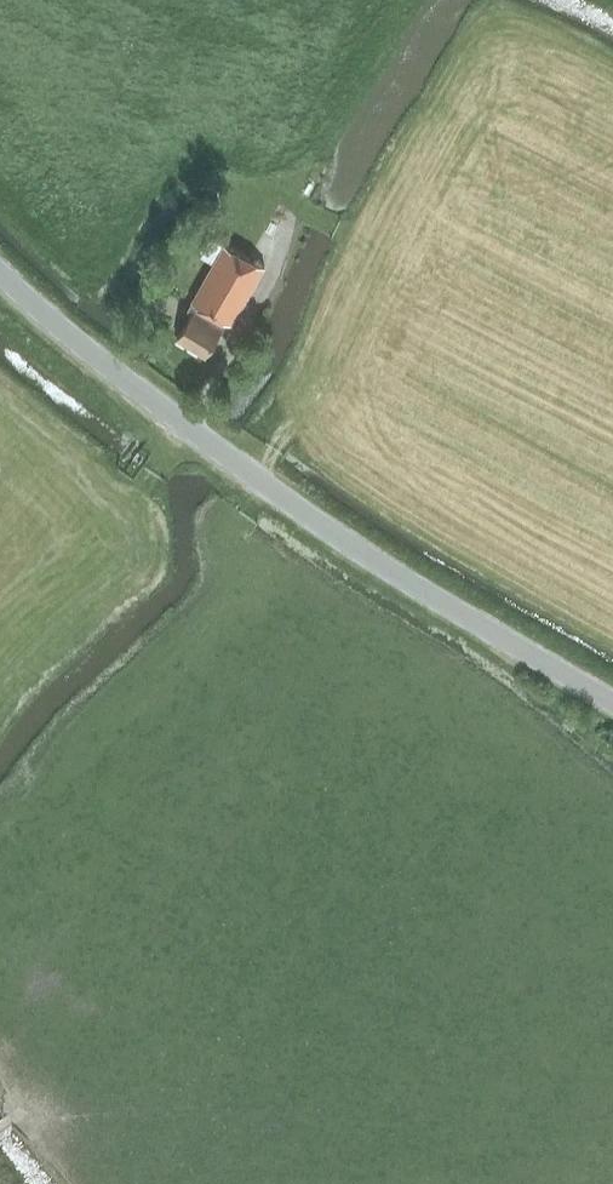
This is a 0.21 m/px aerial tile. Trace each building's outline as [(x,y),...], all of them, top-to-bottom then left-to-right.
[(204,254),(216,261),(193,301),(189,308),(193,311),(177,337),(206,355),(222,328),(222,327),(227,320),(232,323),(264,266),(213,236),(204,254)]
